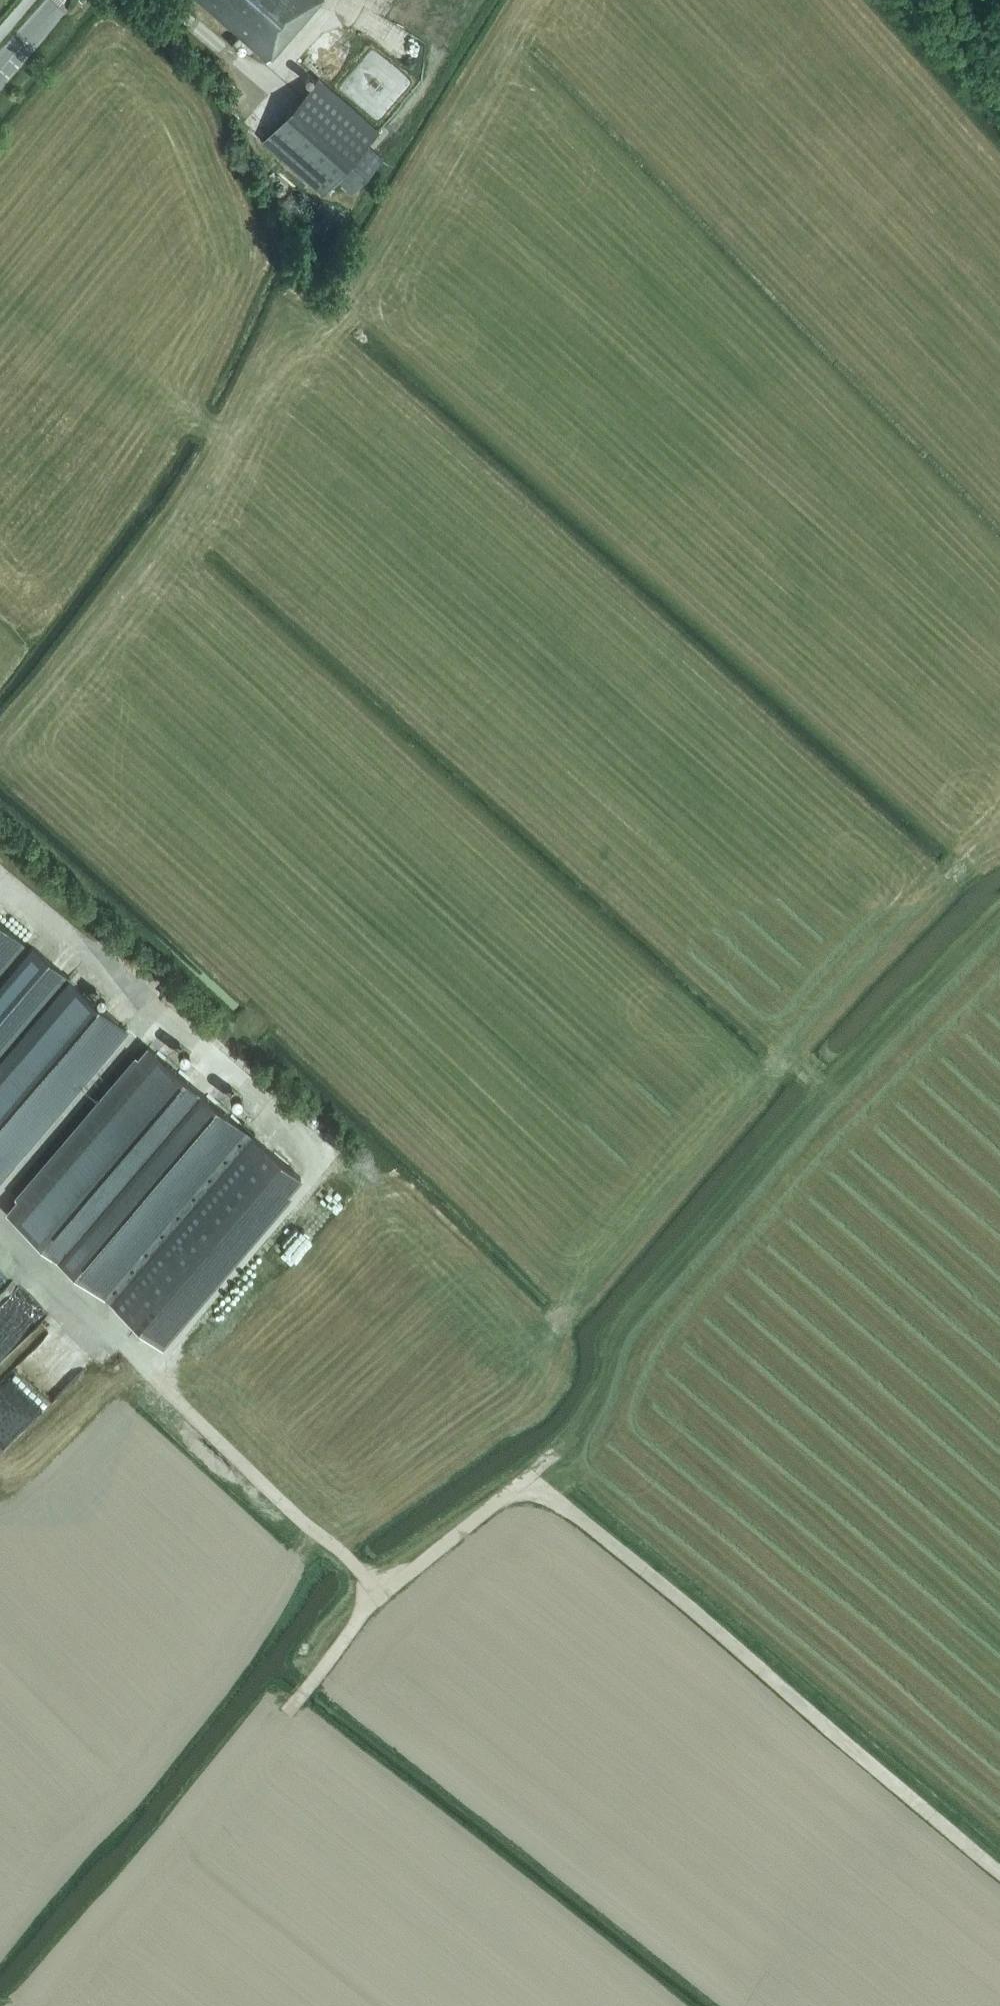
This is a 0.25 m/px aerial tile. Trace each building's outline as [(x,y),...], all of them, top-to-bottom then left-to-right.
[(267,60),(319,0),(199,0),(267,60)] [(317,79),(264,140),(323,191),(376,131),(317,79)] [(24,942),(0,922),(0,971),(24,942)] [(125,1027),(32,948),(0,985),(0,1173),(125,1027)] [(160,1342),(300,1177),(149,1048),(8,1213),(160,1342)]
